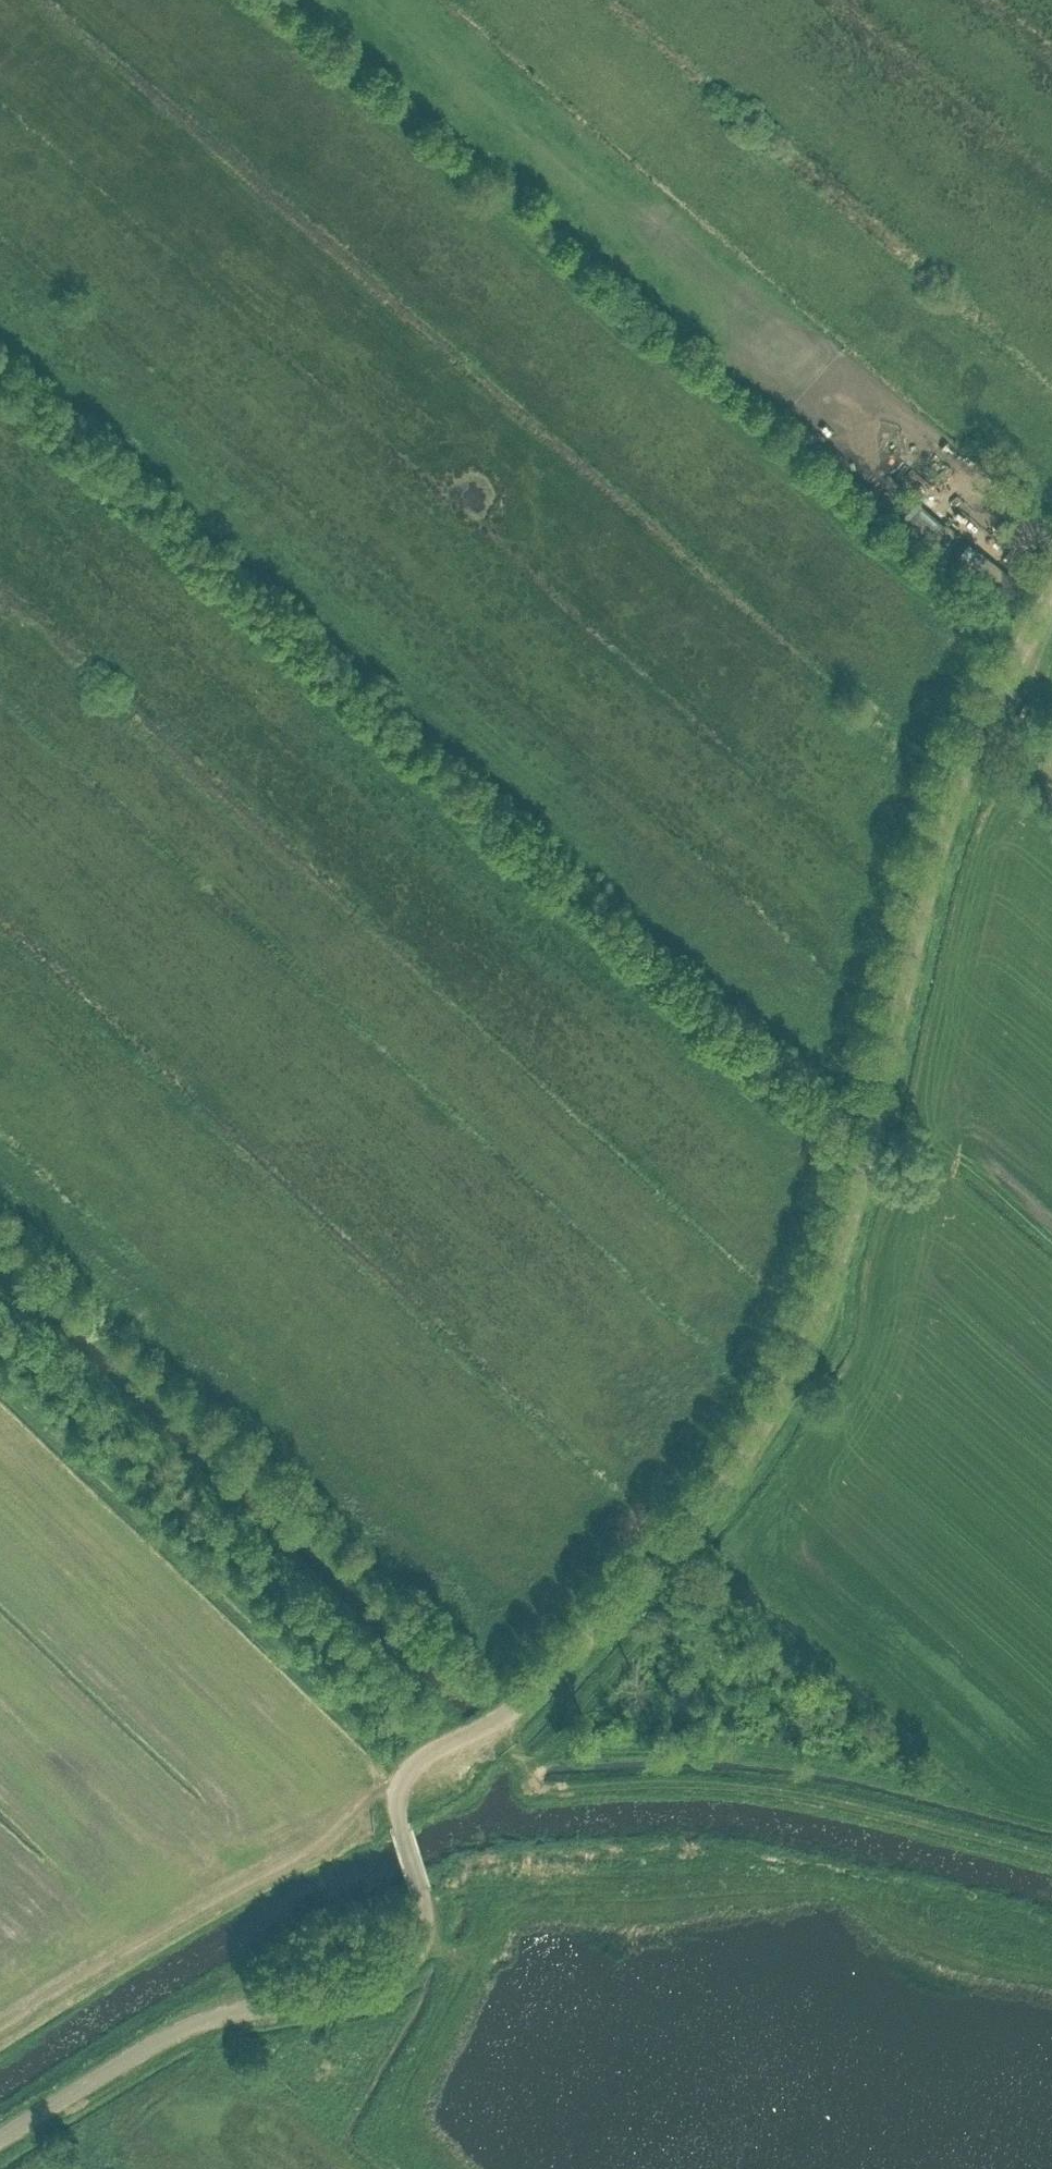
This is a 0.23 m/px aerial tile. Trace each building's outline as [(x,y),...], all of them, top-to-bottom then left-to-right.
[(938,549),(955,529),(946,522),(929,542),(938,549)] [(954,559),(1003,598),(1017,582),(968,542),(954,559)] [(933,1076),(942,1087),(955,1077),(946,1066),(933,1076)]
